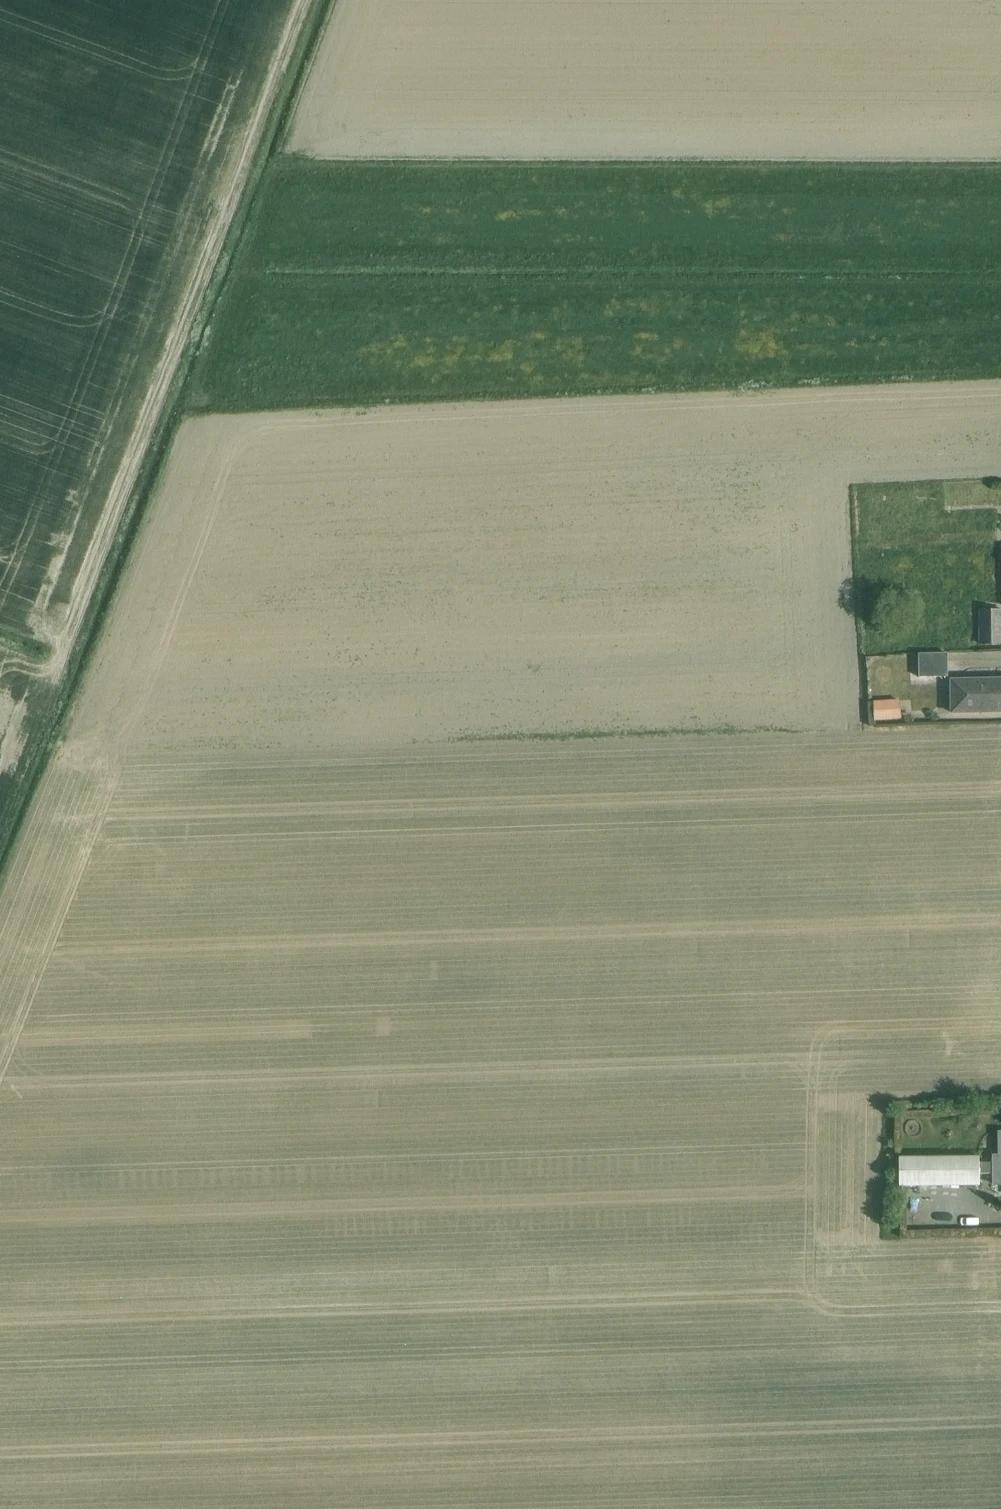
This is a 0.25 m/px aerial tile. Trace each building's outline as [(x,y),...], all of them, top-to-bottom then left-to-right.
[(978,644),(1000,643),(1000,620),(1000,613),(977,614),(978,644)] [(948,653),(920,654),(920,657),(921,677),(949,677),(949,656),(948,653)] [(953,682),(954,715),(1000,714),(1000,681),(953,682)] [(899,701),(875,702),(876,719),(900,718),(899,701)] [(901,1158),(901,1185),(981,1184),(981,1173),(991,1173),(992,1184),(1000,1184),(1000,1131),(996,1131),(996,1155),(991,1155),(991,1161),(981,1162),(981,1157),(901,1158)]
